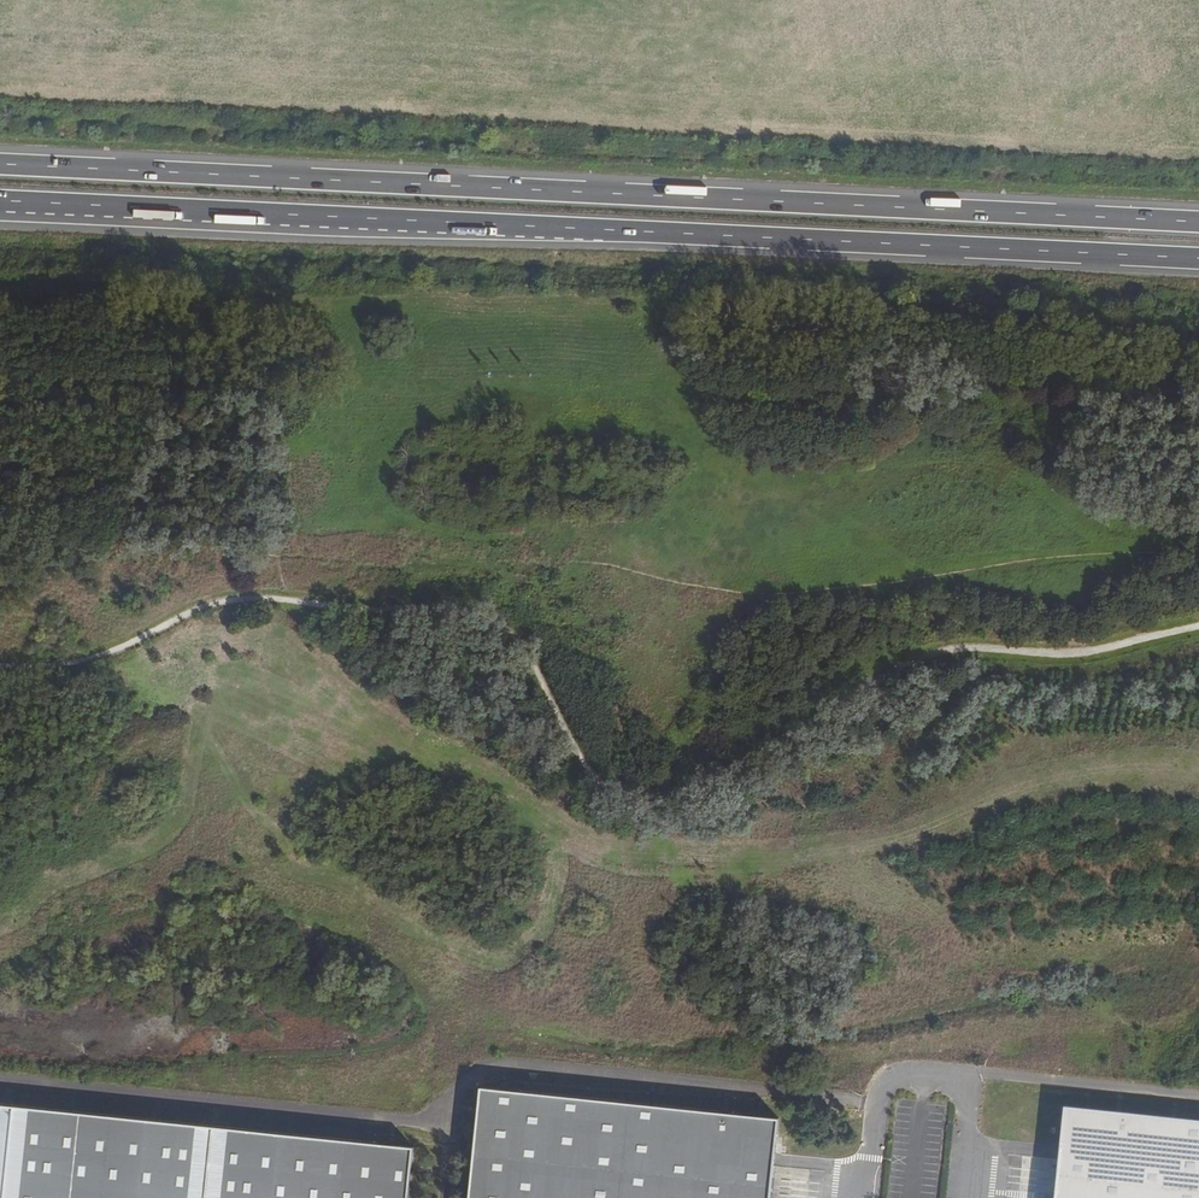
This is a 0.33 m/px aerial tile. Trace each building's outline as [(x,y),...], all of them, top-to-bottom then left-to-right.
[(794,1118),(710,1109),(495,1087),(484,1197),(786,1197),(794,1118)] [(428,1151),(0,1108),(0,1197),(423,1197),(428,1151)] [(1067,1197),(1198,1197),(1198,1123),(1076,1111),(1067,1197)]
